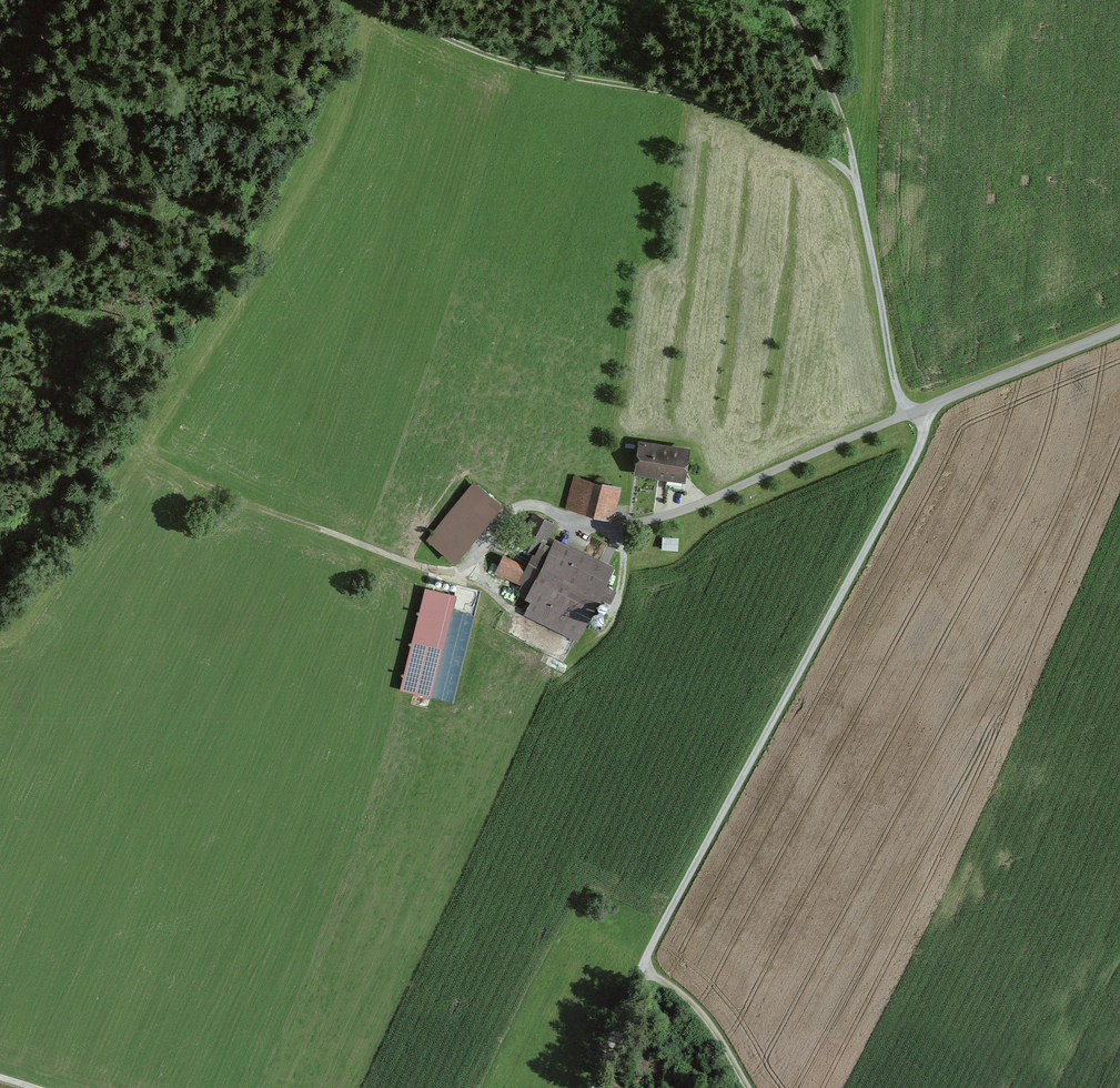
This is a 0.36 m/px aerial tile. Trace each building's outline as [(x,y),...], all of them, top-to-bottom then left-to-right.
[(690,448),(639,441),(634,476),(664,481),(685,484),(690,448)] [(621,486),(575,475),(567,507),(613,519),(621,486)] [(472,483),(426,539),(454,562),(500,505),(472,483)] [(553,523),(545,519),(529,551),(533,552),(538,555),(545,539),(553,523)] [(678,538),(662,537),(662,550),(678,551),(678,538)] [(614,567),(555,538),(553,543),(545,539),(538,555),(533,552),(526,566),(503,555),(495,573),(529,589),(525,597),(531,600),(524,613),(579,640),(614,567)] [(458,596),(425,588),(400,690),(432,698),(454,611),(458,596)] [(474,616),(454,611),(432,698),(452,703),(474,616)]
